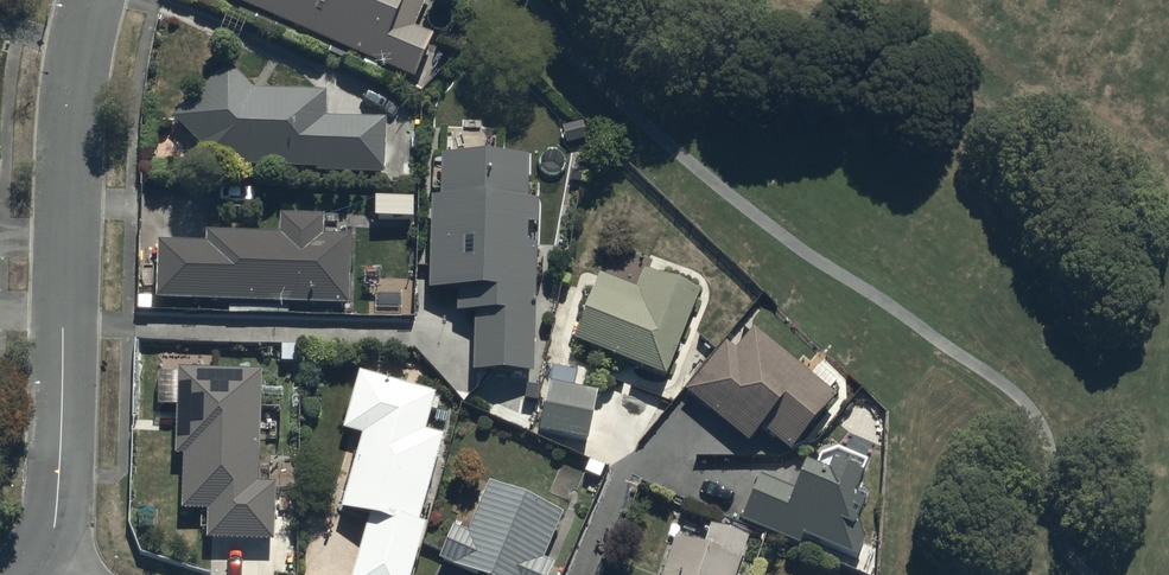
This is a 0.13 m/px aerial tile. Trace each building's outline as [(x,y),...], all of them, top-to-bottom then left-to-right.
[(358,60),(401,82),(417,89),(437,44),(417,35),(433,0),(213,0),(240,12),(237,17),(294,42),(297,34),(307,39),(304,46),(346,65),(350,56),(358,60)] [(233,71),(178,125),(202,153),(201,172),(388,181),(388,165),(403,157),(403,126),(328,126),(328,98),(257,98),(233,71)] [(529,165),(442,162),(442,205),(433,205),(433,296),(458,301),(458,318),(477,321),(477,381),(535,381),(535,256),(529,256),(529,236),(539,236),(539,209),(529,209),(529,165)] [(208,249),(160,249),(160,308),(241,308),(241,319),(290,319),(290,310),(353,310),(353,245),(324,245),(324,225),(282,225),(282,241),(208,241),(208,249)] [(639,297),(599,284),(575,350),(670,384),(700,300),(645,280),(639,297)] [(724,351),(685,394),(749,450),(761,436),(789,461),(839,404),(830,397),(837,388),(822,375),(814,384),(756,333),(734,359),(724,351)] [(216,355),(156,354),(156,404),(177,404),(177,468),(184,468),(184,515),(212,515),(212,549),(277,549),(277,536),(287,536),(287,516),(278,516),(278,490),(261,490),(261,377),(216,377),(216,355)] [(579,375),(554,371),(543,435),(591,443),(599,397),(576,393),(579,375)] [(359,379),(341,439),(362,445),(340,520),(369,529),(355,574),(417,574),(429,534),(422,532),(448,446),(429,440),(441,400),(359,379)] [(840,457),(823,462),(817,477),(806,473),(799,491),(760,477),(742,519),(797,542),(800,535),(854,558),(865,533),(857,529),(866,507),(857,504),(865,485),(860,483),(866,468),(840,457)] [(490,494),(471,541),(455,535),(442,568),(459,574),(554,574),(555,572),(543,567),(560,524),(490,494)] [(675,547),(666,574),(757,574),(764,553),(751,549),(755,538),(714,525),(705,555),(675,547)]
